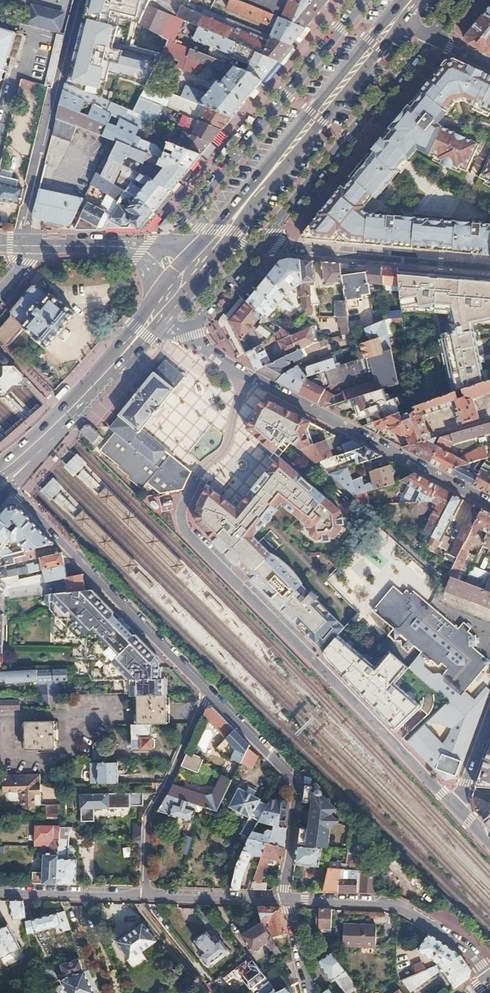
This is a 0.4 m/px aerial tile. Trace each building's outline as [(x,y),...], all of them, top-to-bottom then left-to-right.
[(148,7),(182,20),(187,23),(278,61),(291,45),(271,37),(181,0),(151,0),(148,7)] [(222,1),(230,3),(227,9),(275,29),(271,37),(291,45),(305,28),(235,0),(223,0),(222,1)] [(305,28),(328,0),(289,0),(289,1),(287,0),(235,0),(305,28)] [(62,12),(28,4),(22,23),(56,32),(62,12)] [(140,24),(139,25),(172,42),(182,20),(148,7),(140,24)] [(465,35),(466,39),(467,43),(489,54),(489,18),(482,14),(474,24),(465,35)] [(187,23),(185,28),(196,33),(193,39),(219,50),(219,52),(268,73),(278,61),(187,23)] [(4,74),(16,34),(0,30),(0,73),(4,74)] [(54,33),(42,87),(46,86),(49,88),(61,34),(54,33)] [(172,42),(165,48),(162,55),(185,64),(183,70),(193,74),(200,73),(201,70),(203,71),(206,66),(220,72),(219,74),(226,77),(221,82),(219,81),(214,79),(210,83),(208,81),(203,86),(209,91),(207,94),(186,86),(181,97),(205,107),(232,117),(236,113),(262,81),(253,74),(172,42)] [(302,237),(304,241),(452,254),(489,257),(489,76),(453,59),(445,61),(302,237)] [(23,81),(21,88),(31,90),(33,84),(23,81)] [(65,83),(63,91),(106,112),(111,103),(65,83)] [(130,88),(120,107),(130,110),(128,114),(141,120),(142,118),(150,121),(152,119),(133,112),(139,100),(140,97),(142,94),(130,88)] [(142,94),(140,97),(147,100),(168,108),(187,116),(222,130),(232,117),(205,107),(203,111),(145,88),(142,94)] [(63,91),(57,119),(77,127),(111,139),(118,142),(138,150),(141,141),(141,139),(135,137),(138,128),(146,132),(150,121),(142,118),(141,120),(128,114),(130,110),(120,107),(111,103),(106,112),(63,91)] [(139,100),(133,112),(152,119),(162,123),(168,108),(147,100),(146,102),(139,100)] [(174,120),(171,126),(174,128),(211,142),(222,130),(187,116),(184,124),(174,120)] [(57,119),(53,134),(72,141),(77,127),(57,119)] [(169,137),(167,141),(168,142),(176,145),(176,146),(201,155),(211,143),(211,142),(174,128),(172,132),(180,135),(178,140),(169,137)] [(222,130),(211,142),(216,146),(226,134),(222,130)] [(111,139),(103,154),(106,155),(110,158),(118,142),(111,139)] [(141,141),(138,150),(147,153),(151,154),(189,169),(197,160),(165,149),(165,150),(141,141)] [(118,142),(110,158),(172,191),(189,169),(151,154),(148,161),(161,166),(163,165),(166,166),(163,170),(160,169),(158,171),(154,169),(151,172),(139,165),(147,153),(138,150),(118,142)] [(168,142),(165,149),(197,160),(201,155),(176,146),(176,145),(168,142)] [(88,202),(74,230),(103,230),(124,190),(113,183),(101,175),(110,158),(106,155),(91,184),(107,196),(102,205),(98,203),(96,206),(88,202)] [(110,158),(101,175),(113,183),(120,169),(137,179),(136,180),(141,184),(145,184),(146,183),(147,184),(143,190),(138,187),(135,189),(131,186),(127,192),(143,203),(154,212),(172,191),(110,158)] [(19,204),(22,189),(15,187),(17,180),(0,175),(0,199),(19,204)] [(40,190),(33,216),(68,223),(71,223),(83,199),(40,190)] [(124,190),(103,230),(139,230),(154,212),(143,203),(127,192),(124,190)] [(154,212),(139,230),(147,230),(159,216),(154,212)] [(280,262),(266,279),(289,299),(302,314),(302,312),(303,311),(303,304),(299,305),(297,294),(291,288),(302,281),(300,261),(290,260),(280,262)] [(313,262),(300,261),(302,281),(304,296),(302,296),(303,304),(303,311),(305,311),(306,313),(308,315),(311,315),(313,313),(311,296),(317,295),(313,262)] [(341,264),(322,263),(325,286),(343,284),(342,271),(341,264)] [(382,268),(367,267),(368,278),(369,284),(383,285),(382,268)] [(398,269),(382,268),(383,285),(395,286),(395,291),(399,292),(399,290),(398,272),(398,269)] [(360,277),(342,271),(343,284),(345,302),(346,304),(354,303),(353,300),(363,299),(362,296),(360,279),(360,277)] [(398,272),(399,290),(399,292),(400,309),(448,313),(451,332),(439,334),(450,394),(452,393),(454,392),(461,390),(474,386),(483,383),(471,325),(489,319),(489,281),(398,272)] [(368,278),(360,279),(362,296),(370,295),(369,284),(368,278)] [(266,279),(250,300),(269,316),(277,305),(287,312),(293,316),(296,312),(302,316),(302,314),(289,299),(266,279)] [(0,330),(0,339),(8,346),(24,327),(34,336),(33,337),(46,348),(58,334),(59,335),(63,330),(66,327),(65,326),(76,313),(63,301),(61,302),(51,293),(49,295),(37,285),(32,285),(11,311),(11,314),(12,316),(0,330)] [(224,323),(243,300),(239,297),(219,322),(223,325),(224,323)] [(242,309),(247,303),(243,300),(224,323),(223,325),(223,326),(231,323),(242,309)] [(250,300),(247,303),(266,319),(269,316),(250,300)] [(345,302),(335,302),(336,317),(340,317),(347,317),(346,304),(345,302)] [(242,309),(231,323),(247,353),(260,344),(274,334),(278,342),(291,336),(266,319),(247,303),(242,309)] [(296,312),(293,316),(298,320),(302,316),(296,312)] [(386,313),(372,315),(373,325),(384,321),(387,320),(386,313)] [(347,317),(340,317),(341,335),(343,335),(349,333),(347,317)] [(387,320),(384,321),(388,334),(393,334),(390,324),(389,320),(387,320)] [(373,325),(364,328),(366,336),(368,336),(370,341),(378,338),(388,334),(384,321),(373,325)] [(231,323),(223,326),(240,357),(247,353),(231,323)] [(311,328),(291,336),(297,351),(304,348),(319,341),(318,338),(314,340),(311,328)] [(274,334),(260,344),(262,347),(274,340),(276,343),(278,342),(274,334)] [(291,336),(278,342),(286,357),(297,351),(291,336)] [(370,341),(359,344),(362,351),(364,359),(391,350),(393,350),(395,349),(394,344),(381,345),(378,338),(370,341)] [(319,341),(304,348),(306,354),(316,349),(316,348),(328,344),(327,339),(319,341)] [(260,344),(247,353),(257,372),(277,361),(276,359),(270,362),(262,347),(260,344)] [(277,361),(257,372),(257,373),(276,383),(284,374),(282,368),(290,364),(289,362),(293,360),(294,362),(307,356),(306,354),(304,348),(297,351),(286,357),(277,361)] [(331,398),(325,408),(347,401),(351,400),(383,390),(399,385),(391,350),(364,359),(359,360),(338,367),(326,371),(331,385),(375,371),(377,381),(342,393),(331,398)] [(284,374),(276,383),(298,394),(310,377),(311,375),(314,375),(326,371),(338,367),(335,358),(307,367),(307,371),(303,372),(296,366),(284,374)] [(115,434),(99,453),(113,465),(113,466),(127,478),(126,479),(140,491),(146,484),(160,496),(183,492),(187,483),(191,475),(141,432),(162,407),(184,379),(181,376),(165,362),(155,374),(153,373),(119,416),(120,417),(110,430),(115,434)] [(22,385),(22,381),(22,378),(23,375),(23,372),(16,365),(10,366),(7,366),(3,367),(2,376),(2,378),(11,387),(13,387),(22,385)] [(310,377),(298,394),(318,405),(324,392),(324,391),(310,377)] [(361,428),(377,436),(380,429),(385,428),(386,427),(408,438),(427,432),(422,417),(452,407),(458,426),(478,419),(472,400),(489,394),(489,380),(483,383),(474,386),(461,390),(464,398),(457,400),(454,392),(452,393),(450,394),(448,394),(426,402),(415,407),(416,410),(410,415),(408,414),(405,414),(403,417),(401,417),(400,413),(368,425),(361,428)] [(383,390),(351,400),(361,405),(357,413),(357,414),(360,413),(362,420),(366,418),(368,425),(400,413),(395,400),(387,402),(383,390)] [(324,392),(318,405),(324,408),(325,408),(331,398),(324,392)] [(255,408),(245,431),(272,454),(283,442),(274,429),(283,411),(262,399),(255,408)] [(351,400),(347,401),(350,409),(355,408),(357,413),(361,405),(351,400)] [(283,411),(274,429),(283,442),(287,438),(279,429),(288,413),(283,411)] [(288,413),(279,429),(287,438),(289,441),(301,451),(325,442),(334,438),(288,413)] [(429,464),(452,476),(455,469),(464,469),(476,464),(478,462),(484,460),(487,458),(488,458),(482,448),(459,459),(447,453),(451,444),(489,434),(489,424),(439,439),(437,449),(429,464)] [(85,427),(83,429),(81,432),(94,443),(95,442),(101,435),(91,427),(85,427)] [(408,438),(406,438),(410,446),(431,441),(428,432),(427,432),(408,438)] [(404,447),(403,450),(429,464),(437,449),(435,448),(437,439),(431,441),(410,446),(404,447)] [(325,442),(301,451),(316,464),(334,458),(325,442)] [(352,443),(342,447),(346,454),(363,448),(352,443)] [(334,458),(316,464),(324,471),(355,460),(357,462),(361,464),(381,458),(363,448),(346,454),(334,458)] [(87,464),(77,454),(64,466),(75,476),(87,464)] [(278,457),(273,463),(339,521),(338,510),(278,457)] [(472,486),(489,496),(489,463),(486,461),(482,466),(477,477),(472,486)] [(357,462),(326,473),(329,475),(347,469),(354,467),(361,464),(357,462)] [(273,463),(257,484),(279,505),(280,503),(306,527),(307,532),(314,539),(333,538),(340,530),(339,521),(273,463)] [(455,469),(452,476),(472,486),(477,477),(470,473),(472,469),(477,466),(476,464),(464,469),(455,469)] [(389,467),(370,474),(373,484),(375,491),(395,485),(389,467)] [(352,482),(347,469),(329,475),(353,497),(357,496),(367,493),(364,486),(361,478),(352,482)] [(414,475),(400,482),(407,486),(419,492),(416,504),(429,503),(431,503),(435,486),(414,475)] [(63,489),(53,479),(41,491),(51,501),(63,489)] [(236,509),(211,489),(212,494),(253,537),(265,522),(266,522),(277,509),(276,508),(279,505),(257,484),(236,509)] [(373,484),(364,486),(367,493),(372,492),(375,491),(373,484)] [(338,636),(308,611),(297,582),(270,554),(253,537),(212,494),(211,489),(207,486),(199,502),(228,532),(259,564),(284,591),(296,623),(325,652),(338,636)] [(419,492),(407,486),(397,506),(411,504),(416,504),(419,492)] [(437,506),(429,521),(432,523),(438,526),(454,496),(435,486),(431,503),(437,506)] [(104,488),(97,496),(129,528),(176,575),(184,568),(104,488)] [(438,526),(432,538),(430,542),(428,545),(435,548),(438,547),(447,552),(450,547),(447,545),(449,540),(444,537),(458,510),(462,501),(454,496),(438,526)] [(196,512),(195,523),(213,541),(228,532),(199,502),(197,506),(199,507),(196,512)] [(416,504),(411,504),(412,511),(418,517),(424,516),(430,510),(429,503),(416,504)] [(0,516),(0,555),(1,556),(12,553),(4,546),(10,540),(13,542),(17,542),(25,550),(33,548),(49,545),(53,544),(18,507),(7,507),(0,516)] [(469,516),(453,548),(450,547),(447,552),(446,555),(457,560),(460,553),(469,535),(482,511),(474,507),(469,516)] [(469,535),(475,538),(479,530),(489,535),(489,532),(489,516),(482,511),(469,535)] [(85,513),(78,520),(93,534),(128,569),(135,562),(107,534),(85,513)] [(360,521),(339,544),(351,555),(352,556),(363,545),(368,549),(378,538),(360,521)] [(432,523),(422,543),(427,546),(428,545),(430,542),(432,538),(438,526),(432,523)] [(260,539),(272,552),(282,543),(270,530),(260,539)] [(228,532),(213,541),(244,571),(259,564),(228,532)] [(457,560),(455,563),(461,566),(475,538),(469,535),(460,553),(457,560)] [(358,561),(364,567),(375,555),(380,560),(391,548),(379,537),(358,561)] [(49,545),(33,548),(36,559),(39,559),(51,555),(49,545)] [(5,567),(36,559),(33,548),(25,550),(12,553),(1,556),(0,555),(0,568),(5,567)] [(39,562),(26,566),(28,574),(36,572),(42,571),(64,566),(61,553),(51,555),(39,559),(39,562)] [(275,556),(270,554),(297,582),(298,583),(299,582),(296,576),(292,569),(287,565),(281,560),(275,556)] [(453,567),(451,571),(458,574),(461,566),(455,563),(453,567)] [(259,564),(244,571),(296,623),(284,591),(259,564)] [(64,566),(42,571),(45,583),(67,578),(64,566)] [(0,568),(0,580),(8,578),(15,576),(14,571),(6,573),(5,567),(0,568)] [(6,591),(4,592),(5,600),(46,595),(84,590),(81,575),(67,578),(45,583),(40,584),(26,587),(9,590),(6,591)] [(39,577),(24,580),(26,587),(40,584),(39,577)] [(0,580),(0,581),(5,586),(9,584),(8,578),(0,580)] [(445,592),(489,609),(489,580),(487,587),(484,585),(483,587),(482,590),(451,578),(449,583),(445,592)] [(298,583),(297,582),(308,611),(338,636),(345,629),(315,599),(317,597),(311,591),(309,594),(301,586),(299,582),(298,583)] [(374,612),(394,629),(389,636),(396,642),(401,641),(401,647),(408,653),(414,646),(422,653),(420,656),(430,665),(433,661),(439,667),(443,663),(450,669),(440,679),(461,697),(476,680),(479,682),(485,675),(482,672),(489,664),(489,663),(473,648),(475,647),(477,647),(476,636),(473,637),(469,633),(471,630),(464,624),(458,630),(414,592),(411,595),(407,591),(403,595),(394,588),(374,612)] [(84,590),(46,595),(47,604),(51,604),(53,639),(72,640),(72,659),(91,659),(92,680),(137,679),(139,679),(159,678),(159,669),(150,669),(150,660),(141,652),(147,646),(136,635),(132,635),(128,633),(128,631),(130,629),(119,618),(117,619),(115,619),(112,615),(112,611),(98,596),(91,596),(90,591),(91,589),(84,590)] [(327,660),(402,741),(420,724),(413,718),(426,702),(412,689),(403,695),(393,688),(377,678),(383,672),(344,642),(327,660)] [(147,646),(141,652),(150,660),(150,669),(159,669),(159,678),(161,678),(160,667),(158,667),(159,660),(156,656),(152,652),(147,646)] [(405,667),(444,702),(427,721),(449,728),(440,743),(420,724),(402,741),(421,761),(443,780),(455,779),(489,691),(489,669),(469,700),(461,697),(440,679),(413,658),(405,667)] [(67,669),(2,671),(0,672),(0,680),(4,679),(4,683),(29,682),(29,686),(36,686),(36,695),(48,695),(47,681),(58,681),(68,681),(68,676),(67,670),(67,669)] [(164,696),(163,678),(161,678),(159,678),(139,679),(137,679),(137,696),(159,696),(164,696)] [(58,681),(47,681),(48,695),(57,695),(58,695),(58,681)] [(57,695),(48,695),(48,707),(58,706),(57,695)] [(159,696),(137,696),(137,714),(167,714),(167,696),(164,696),(159,696)] [(0,701),(0,710),(19,710),(19,701),(0,701)] [(205,709),(203,714),(226,738),(216,747),(223,754),(236,760),(233,767),(231,767),(227,776),(233,779),(240,762),(247,748),(249,745),(212,708),(205,709)] [(167,714),(137,714),(137,724),(151,724),(167,723),(167,714)] [(56,721),(26,721),(26,751),(57,750),(56,721)] [(137,724),(131,724),(131,748),(142,748),(142,749),(152,749),(154,747),(155,740),(153,739),(150,738),(150,733),(151,733),(151,724),(137,724)] [(100,738),(93,743),(93,759),(98,759),(109,759),(109,751),(100,751),(100,738)] [(247,748),(240,762),(250,767),(256,756),(247,748)] [(478,782),(489,785),(489,749),(478,782)] [(187,752),(181,767),(198,773),(201,766),(204,759),(187,752)] [(91,784),(98,784),(118,784),(118,762),(98,762),(98,759),(93,759),(91,759),(91,784)] [(7,780),(3,781),(4,792),(23,792),(23,795),(42,795),(41,784),(41,774),(7,775),(7,780)] [(173,786),(168,795),(202,806),(218,811),(233,779),(227,776),(222,774),(222,775),(211,798),(173,786)] [(313,787),(304,784),(302,802),(316,807),(315,815),(327,818),(332,813),(334,811),(329,805),(325,800),(324,799),(324,798),(323,796),(321,795),(320,794),(320,793),(318,792),(317,792),(317,790),(315,787),(313,787)] [(240,790),(230,807),(248,817),(238,834),(241,836),(239,838),(246,842),(247,839),(252,832),(259,821),(266,807),(258,803),(259,801),(252,797),(255,792),(249,789),(246,793),(240,790)] [(143,793),(80,794),(81,821),(94,821),(94,808),(130,807),(130,805),(143,805),(143,793)] [(42,795),(23,795),(24,808),(35,808),(35,805),(42,805),(42,795)] [(168,795),(159,812),(170,815),(170,816),(192,822),(195,810),(198,811),(201,809),(202,806),(168,795)] [(266,807),(259,821),(272,825),(284,827),(286,803),(269,800),(266,807)] [(47,804),(47,818),(62,818),(63,804),(47,804)] [(133,822),(132,839),(142,839),(142,822),(133,822)] [(313,830),(299,827),(297,845),(321,849),(327,850),(329,832),(323,825),(314,823),(313,830)] [(252,832),(247,839),(265,844),(284,848),(287,828),(284,827),(272,825),(271,830),(268,829),(264,831),(264,834),(252,832)] [(32,872),(32,883),(57,883),(60,834),(61,827),(37,826),(36,845),(50,846),(50,852),(47,852),(47,855),(44,855),(43,872),(32,872)] [(347,854),(345,868),(370,871),(372,857),(353,854),(354,851),(356,851),(359,828),(350,827),(347,854)] [(60,834),(57,883),(76,884),(77,859),(69,859),(69,846),(70,839),(63,839),(63,835),(60,834)] [(186,836),(180,853),(188,855),(193,838),(186,836)] [(235,866),(229,889),(238,889),(241,876),(250,856),(250,853),(261,856),(265,844),(247,839),(246,842),(235,866)] [(251,884),(249,889),(266,890),(266,883),(260,883),(269,858),(280,861),(283,862),(284,848),(265,844),(261,856),(254,876),(251,884)] [(297,845),(295,865),(319,866),(321,849),(297,845)] [(69,846),(69,859),(77,859),(78,846),(69,846)] [(328,868),(322,892),(336,892),(337,878),(346,878),(346,869),(345,869),(328,868)] [(337,878),(336,892),(356,893),(357,873),(357,871),(346,869),(346,878),(337,878)] [(357,871),(357,873),(359,874),(359,893),(373,893),(375,872),(357,871)] [(23,901),(9,900),(13,920),(26,918),(23,901)] [(280,907),(259,907),(262,923),(270,921),(273,936),(286,933),(280,907)] [(319,909),(319,927),(331,928),(332,909),(319,909)] [(62,911),(26,922),(27,924),(27,927),(29,940),(68,928),(62,911)] [(245,933),(242,935),(251,952),(267,942),(276,956),(281,953),(268,932),(266,928),(262,923),(259,925),(256,921),(242,929),(245,933)] [(344,924),(343,947),(376,948),(376,925),(344,924)] [(0,930),(0,956),(2,959),(21,948),(8,925),(0,930)] [(142,926),(117,942),(128,958),(125,960),(133,971),(136,969),(136,970),(144,965),(143,964),(147,961),(140,952),(154,943),(142,926)] [(207,931),(196,940),(206,952),(201,956),(209,965),(229,949),(221,940),(217,943),(207,931)] [(428,935),(418,950),(440,964),(460,956),(428,935)] [(318,962),(332,981),(335,979),(345,992),(348,992),(356,987),(342,967),(332,952),(318,962)] [(291,954),(283,957),(294,975),(296,975),(291,954)] [(417,974),(402,980),(406,986),(410,992),(439,973),(447,986),(451,983),(455,988),(468,978),(470,972),(460,956),(440,964),(425,970),(417,974)] [(79,959),(61,965),(66,977),(83,971),(79,959)] [(248,973),(243,977),(251,987),(254,991),(256,990),(260,990),(270,982),(268,980),(265,976),(253,960),(250,962),(251,965),(254,969),(249,973),(248,973)] [(410,962),(403,965),(408,977),(415,974),(410,962)] [(422,963),(414,966),(417,974),(425,970),(422,963)] [(58,980),(60,984),(63,983),(67,992),(95,992),(84,970),(83,971),(66,977),(58,980)] [(281,971),(268,980),(270,982),(277,991),(286,987),(291,985),(281,971)] [(46,980),(39,984),(41,988),(52,983),(47,974),(44,976),(46,980)] [(418,990),(420,992),(438,992),(446,987),(437,975),(418,990)] [(385,987),(388,992),(390,992),(406,986),(402,980),(400,980),(385,987)] [(260,990),(262,992),(291,992),(286,987),(277,991),(270,982),(260,990)] [(56,987),(58,992),(67,992),(63,983),(60,984),(56,987)]
